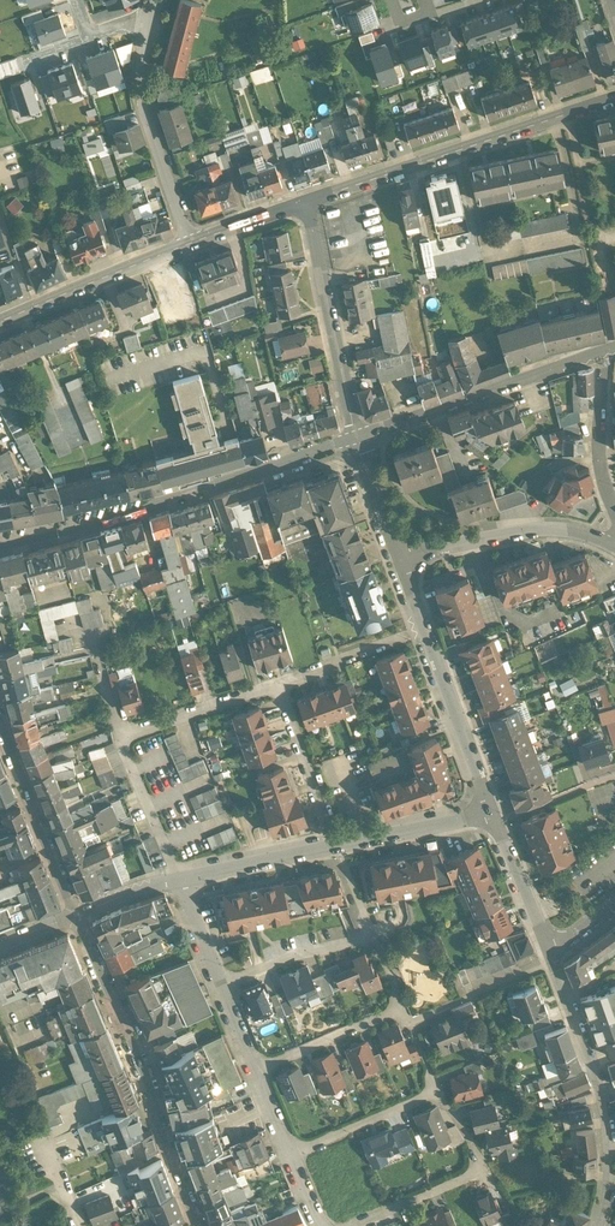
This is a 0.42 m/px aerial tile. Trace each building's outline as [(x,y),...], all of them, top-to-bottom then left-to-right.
[(180,0),(162,69),(182,74),(200,5),(180,0)] [(345,12),(358,7),(355,0),(354,0),(353,0),(335,7),(338,16),(346,13),(345,12)] [(358,7),(345,12),(346,13),(352,30),(378,21),(371,3),(358,7)] [(521,3),(514,5),(520,24),(527,21),(521,3)] [(520,24),(514,5),(487,14),(495,36),(521,27),(520,24)] [(34,21),(43,18),(41,10),(21,17),(24,25),(34,21)] [(43,18),(34,21),(41,42),(65,33),(58,13),(43,18)] [(495,36),(487,14),(460,23),(468,45),(495,36)] [(268,15),(261,17),(265,32),(273,30),(268,15)] [(446,26),(431,31),(432,35),(439,56),(454,51),(452,43),(448,30),(446,26)] [(448,30),(452,43),(459,41),(454,28),(448,30)] [(371,32),(358,36),(361,44),(374,40),(371,32)] [(585,32),(577,34),(582,50),(590,47),(585,32)] [(432,58),(439,56),(432,35),(426,38),(428,46),(432,58)] [(408,70),(426,64),(421,48),(417,37),(399,43),(408,70)] [(613,42),(604,45),(603,41),(596,43),(608,78),(614,76),(614,46),(613,42)] [(131,43),(116,48),(121,64),(129,61),(131,43)] [(386,46),(371,51),(381,83),(396,78),(393,66),(386,46)] [(432,58),(428,46),(421,48),(426,64),(427,69),(435,66),(432,58)] [(549,65),(544,48),(536,51),(541,67),(549,65)] [(113,49),(99,53),(109,83),(123,78),(113,49)] [(109,83),(99,53),(86,58),(93,79),(95,87),(109,83)] [(258,53),(251,56),(253,63),(261,61),(258,53)] [(586,57),(577,60),(578,61),(567,64),(575,88),(594,83),(589,68),(589,67),(588,64),(586,57)] [(0,63),(0,78),(20,72),(15,58),(0,63)] [(393,66),(396,78),(403,76),(399,64),(393,66)] [(567,64),(558,67),(557,66),(549,69),(557,94),(575,88),(567,64)] [(71,66),(49,73),(49,75),(56,94),(58,100),(80,93),(71,66)] [(441,80),(445,92),(475,83),(470,70),(441,80)] [(46,97),(56,94),(49,75),(40,78),(46,97)] [(29,78),(10,84),(21,114),(39,107),(29,78)] [(97,92),(95,87),(93,79),(86,81),(90,94),(97,92)] [(178,87),(162,83),(159,91),(160,92),(158,99),(159,103),(171,99),(181,95),(178,87)] [(529,83),(480,99),(487,119),(536,103),(529,83)] [(171,99),(159,103),(161,110),(166,126),(178,122),(173,106),(171,99)] [(179,105),(173,106),(178,122),(184,120),(179,105)] [(451,108),(404,123),(410,144),(458,128),(451,108)] [(123,115),(103,121),(108,134),(114,132),(127,128),(123,115)] [(593,121),(599,151),(614,147),(614,116),(593,121)] [(166,126),(165,126),(170,143),(182,139),(183,141),(190,139),(184,120),(178,122),(166,126)] [(127,128),(114,132),(120,149),(143,141),(137,125),(127,128)] [(334,140),(329,126),(322,128),(327,142),(334,140)] [(243,128),(221,135),(226,149),(248,142),(243,128)] [(322,128),(316,130),(320,144),(327,142),(322,128)] [(373,133),(357,139),(364,158),(380,153),(373,133)] [(302,156),(295,136),(290,138),(296,158),(287,161),(294,182),(309,177),(302,156)] [(357,139),(340,144),(347,164),(364,158),(357,139)] [(279,141),(273,143),(277,156),(284,154),(279,141)] [(264,168),(257,147),(251,149),(254,161),(258,171),(264,168)] [(322,149),(302,156),(309,177),(329,170),(322,149)] [(557,149),(504,160),(510,189),(538,183),(538,186),(554,183),(553,180),(563,178),(557,149)] [(504,160),(469,168),(475,197),(510,190),(510,189),(504,160)] [(254,161),(239,166),(249,197),(265,191),(258,171),(254,161)] [(281,186),(274,165),(264,168),(258,171),(265,191),(281,186)] [(208,167),(196,171),(198,179),(204,177),(210,175),(208,167)] [(427,197),(431,214),(463,207),(455,174),(446,176),(446,173),(431,177),(431,179),(425,181),(428,197),(427,197)] [(207,187),(195,192),(202,212),(221,206),(214,185),(210,175),(204,177),(207,187)] [(230,180),(214,185),(221,206),(237,200),(230,180)] [(144,188),(127,193),(132,208),(138,206),(149,202),(144,188)] [(411,188),(397,191),(404,224),(418,221),(411,188)] [(16,212),(26,204),(18,195),(8,203),(16,212)] [(149,202),(138,206),(142,218),(153,214),(149,202)] [(153,214),(142,218),(138,206),(132,208),(136,220),(144,242),(173,232),(169,221),(159,225),(155,213),(153,214)] [(132,208),(126,210),(129,218),(132,221),(136,220),(132,208)] [(99,210),(91,213),(92,220),(93,219),(98,231),(105,229),(99,210)] [(565,211),(517,222),(520,236),(568,225),(565,211)] [(98,231),(93,219),(92,220),(83,224),(86,232),(80,234),(88,255),(105,248),(98,231)] [(132,221),(116,226),(115,223),(111,225),(116,241),(120,239),(123,249),(144,242),(136,220),(132,221)] [(517,222),(482,231),(486,244),(520,236),(517,222)] [(288,243),(286,232),(265,236),(267,245),(265,245),(268,258),(287,254),(285,244),(288,243)] [(88,255),(80,234),(68,240),(76,260),(83,257),(87,259),(88,255)] [(60,242),(58,236),(51,239),(55,250),(62,247),(60,242)] [(433,263),(428,237),(419,238),(424,265),(433,263)] [(44,258),(37,244),(31,246),(39,264),(44,261),(43,259),(44,258)] [(580,246),(525,258),(528,271),(528,272),(583,261),(580,246)] [(231,249),(195,263),(205,289),(239,277),(234,264),(236,264),(231,249)] [(65,274),(56,256),(44,261),(39,264),(47,282),(65,274)] [(525,258),(492,265),(495,278),(528,271),(525,258)] [(285,261),(268,265),(270,274),(287,270),(285,261)] [(433,263),(424,265),(426,276),(435,274),(433,263)] [(12,264),(0,268),(0,298),(5,297),(4,295),(20,290),(12,264)] [(47,282),(39,264),(27,269),(36,288),(47,282)] [(287,270),(270,274),(274,294),(292,291),(290,281),(292,281),(290,270),(287,270)] [(394,273),(378,277),(381,287),(397,283),(394,273)] [(362,279),(354,281),(354,277),(348,278),(349,282),(343,283),(350,321),(357,320),(357,323),(363,322),(362,318),(369,317),(363,286),(366,285),(365,279),(362,280),(362,279)] [(142,282),(118,292),(123,306),(130,303),(135,313),(142,310),(151,306),(142,282)] [(292,291),(274,294),(278,316),(299,311),(296,300),(294,301),(292,291)] [(252,294),(206,311),(211,324),(257,308),(252,294)] [(612,294),(599,297),(607,337),(614,334),(614,308),(612,294)] [(94,300),(94,302),(79,309),(88,330),(88,332),(97,328),(96,325),(107,320),(103,311),(104,311),(101,305),(102,303),(103,302),(103,300),(102,299),(101,297),(99,297),(98,297),(96,298),(95,299),(94,300)] [(151,306),(142,310),(146,319),(159,313),(156,303),(151,306)] [(79,308),(57,317),(66,339),(88,330),(79,309),(79,308)] [(575,315),(580,337),(592,334),(593,337),(603,334),(597,308),(596,308),(597,310),(586,313),(586,310),(575,313),(575,315)] [(377,316),(383,346),(396,343),(408,340),(402,310),(377,316)] [(580,337),(575,315),(563,318),(563,316),(551,318),(552,321),(539,324),(545,348),(556,346),(555,343),(567,340),(568,344),(581,341),(580,337)] [(57,317),(34,326),(44,349),(66,339),(57,317)] [(538,318),(497,331),(506,361),(515,358),(545,348),(539,324),(538,318)] [(279,320),(264,323),(266,332),(280,328),(279,320)] [(44,349),(34,326),(29,329),(38,351),(44,349)] [(497,331),(495,327),(485,330),(495,364),(478,370),(483,383),(509,372),(506,361),(497,331)] [(29,329),(7,338),(16,360),(38,351),(29,329)] [(303,330),(278,336),(283,355),(308,349),(303,330)] [(130,349),(144,345),(140,331),(126,335),(130,349)] [(464,336),(448,339),(449,347),(454,365),(457,364),(473,357),(464,336)] [(0,341),(0,367),(16,360),(7,338),(0,341)] [(408,340),(396,343),(401,361),(407,386),(417,382),(416,378),(413,369),(411,357),(408,340)] [(383,346),(373,348),(374,356),(376,366),(401,361),(396,343),(383,346)] [(373,348),(362,350),(363,358),(364,358),(374,356),(373,348)] [(324,356),(313,357),(314,370),(325,369),(324,356)] [(374,356),(364,358),(368,377),(369,377),(378,376),(376,366),(374,356)] [(419,358),(415,359),(414,357),(411,357),(413,369),(416,378),(421,377),(419,368),(422,368),(419,358)] [(478,370),(473,357),(457,364),(467,389),(483,383),(478,370)] [(451,360),(437,365),(443,382),(434,385),(440,399),(462,391),(451,360)] [(401,361),(376,366),(378,376),(379,381),(380,382),(388,404),(390,413),(422,401),(417,384),(417,382),(407,386),(401,361)] [(592,368),(578,371),(579,377),(574,377),(575,386),(573,386),(574,403),(587,401),(587,394),(593,393),(592,368)] [(193,448),(155,459),(161,485),(244,461),(238,440),(237,436),(218,442),(198,373),(172,381),(189,439),(190,438),(193,448)] [(77,377),(65,382),(68,389),(80,384),(77,377)] [(251,380),(245,381),(250,399),(253,398),(256,397),(251,380)] [(433,380),(417,384),(422,401),(423,406),(440,399),(434,385),(433,380)] [(380,393),(374,396),(373,393),(371,394),(372,396),(360,400),(365,417),(366,418),(367,419),(369,420),(390,413),(388,404),(380,382),(379,381),(374,382),(378,391),(379,391),(380,393)] [(18,444),(30,437),(0,382),(0,410),(18,444)] [(80,384),(68,389),(74,402),(86,397),(80,384)] [(369,387),(358,391),(360,400),(372,396),(371,394),(369,387)] [(48,397),(45,390),(33,395),(36,402),(48,397)] [(256,397),(253,398),(256,407),(255,407),(257,413),(256,413),(259,424),(258,424),(259,428),(274,424),(268,406),(277,403),(275,392),(256,397)] [(48,397),(36,402),(42,415),(54,410),(48,397)] [(86,397),(74,402),(91,442),(103,436),(86,397)] [(290,401),(279,403),(283,420),(292,418),(291,411),(292,411),(290,401)] [(514,401),(488,411),(487,409),(470,416),(476,429),(489,439),(492,441),(496,439),(495,438),(521,429),(517,419),(521,417),(514,401)] [(587,401),(574,403),(574,411),(587,410),(587,405),(587,401)] [(332,405),(328,406),(328,409),(326,409),(327,416),(334,414),(332,408),(332,405)] [(70,450),(54,410),(42,415),(58,455),(70,450)] [(468,410),(447,418),(454,438),(470,432),(470,431),(476,429),(470,416),(468,410)] [(237,411),(230,413),(232,420),(239,418),(237,411)] [(259,424),(256,413),(247,416),(253,436),(248,438),(247,435),(244,436),(245,438),(238,440),(244,461),(267,455),(259,428),(258,424),(259,424)] [(327,416),(314,420),(315,422),(319,436),(339,429),(334,414),(327,416)] [(297,420),(283,424),(289,445),(303,440),(299,427),(297,420)] [(315,422),(299,427),(303,440),(319,436),(315,422)] [(489,439),(476,429),(470,431),(470,432),(473,437),(471,439),(482,447),(489,439)] [(562,434),(555,435),(554,431),(549,432),(551,442),(562,440),(562,434)] [(582,434),(562,434),(562,440),(562,450),(582,450),(582,434)] [(44,463),(30,437),(18,444),(31,468),(44,463)] [(430,443),(393,457),(402,484),(440,471),(435,457),(430,443)] [(0,453),(0,470),(15,462),(9,449),(0,453)] [(501,467),(513,455),(507,449),(495,462),(501,467)] [(460,486),(448,452),(435,457),(440,471),(441,474),(447,491),(450,490),(449,490),(460,486)] [(155,459),(143,462),(144,467),(124,472),(129,496),(162,488),(161,485),(155,459)] [(575,465),(563,468),(566,476),(561,479),(555,475),(547,486),(553,489),(546,499),(559,507),(561,503),(567,507),(571,500),(582,491),(582,492),(590,489),(588,483),(592,482),(588,468),(577,471),(575,465)] [(123,471),(57,487),(57,488),(62,512),(129,496),(124,472),(123,471)] [(26,489),(19,473),(11,477),(20,498),(8,501),(13,524),(34,520),(29,496),(26,489)] [(302,479),(266,491),(282,540),(283,544),(324,528),(353,518),(337,474),(304,485),(302,479)] [(460,486),(449,490),(450,490),(459,517),(496,504),(497,504),(494,498),(487,477),(460,486)] [(529,482),(521,478),(518,485),(525,489),(529,482)] [(41,481),(33,482),(34,487),(26,489),(29,496),(34,520),(62,514),(62,512),(57,488),(57,487),(55,484),(43,486),(43,484),(41,481)] [(263,481),(237,490),(241,501),(247,499),(254,519),(254,520),(264,517),(265,517),(259,499),(268,496),(266,491),(263,481)] [(518,489),(494,498),(497,504),(496,504),(499,511),(527,501),(523,492),(518,489)] [(237,490),(229,493),(229,492),(214,498),(222,519),(230,517),(234,530),(231,532),(238,553),(258,547),(254,536),(249,520),(254,519),(247,499),(241,501),(237,490)] [(0,502),(0,526),(13,524),(8,501),(0,502)] [(208,503),(196,507),(204,534),(202,535),(205,544),(209,543),(213,542),(209,527),(205,526),(208,525),(207,522),(213,520),(208,503)] [(196,507),(184,511),(189,529),(195,527),(198,536),(202,535),(204,534),(196,507)] [(184,511),(170,516),(174,534),(178,533),(184,553),(195,550),(189,529),(184,511)] [(169,512),(148,519),(153,537),(159,535),(162,546),(175,542),(174,534),(170,516),(169,512)] [(264,517),(254,520),(254,519),(249,520),(254,536),(269,530),(264,517)] [(353,518),(324,528),(330,543),(326,545),(331,558),(333,562),(336,561),(342,575),(369,565),(370,565),(353,518)] [(140,521),(121,528),(127,543),(129,551),(134,549),(146,545),(140,521)] [(121,528),(101,533),(101,534),(108,557),(118,554),(115,546),(127,543),(121,528)] [(324,528),(283,544),(288,559),(292,572),(304,568),(308,580),(325,574),(321,562),(331,558),(326,545),(330,543),(324,528)] [(269,530),(254,536),(258,547),(264,566),(288,559),(283,544),(282,540),(273,543),(269,530)] [(101,534),(81,540),(87,565),(95,563),(97,572),(111,568),(108,557),(101,534)] [(198,536),(196,537),(198,546),(205,544),(202,535),(198,536)] [(81,540),(60,546),(67,572),(69,579),(84,575),(83,571),(89,570),(87,565),(81,540)] [(127,543),(115,546),(118,554),(120,560),(131,555),(129,551),(127,543)] [(60,546),(22,556),(27,574),(29,582),(67,572),(60,546)] [(584,554),(551,566),(545,551),(526,557),(538,589),(556,582),(561,598),(596,586),(584,554)] [(0,559),(0,575),(3,588),(11,586),(9,579),(27,574),(22,556),(22,553),(0,559)] [(526,557),(492,570),(504,601),(538,589),(526,557)] [(112,571),(117,587),(140,580),(135,566),(135,564),(112,571)] [(160,569),(145,574),(144,569),(142,564),(135,566),(138,572),(145,590),(165,584),(160,569)] [(342,575),(339,577),(341,582),(343,582),(345,589),(343,589),(346,597),(347,597),(349,604),(352,612),(353,612),(356,618),(354,619),(357,627),(364,625),(367,624),(367,625),(379,621),(379,620),(388,616),(383,602),(380,593),(379,594),(377,588),(378,587),(375,579),(374,579),(369,565),(342,575)] [(111,568),(97,572),(102,591),(117,587),(112,571),(111,568)] [(467,579),(436,591),(447,622),(449,621),(453,630),(459,628),(460,628),(461,629),(468,626),(468,625),(481,620),(482,620),(475,601),(478,600),(475,593),(473,594),(467,579)] [(14,589),(11,586),(3,588),(5,595),(8,604),(11,617),(21,614),(14,589)] [(340,588),(314,598),(331,645),(344,641),(347,648),(366,641),(364,634),(367,633),(364,625),(357,627),(354,619),(356,618),(353,612),(352,612),(349,604),(347,597),(346,597),(343,589),(341,590),(340,588)] [(32,591),(21,594),(26,610),(36,607),(32,591)] [(491,595),(484,597),(482,591),(475,593),(478,600),(475,601),(482,620),(481,620),(485,631),(502,625),(491,595)] [(603,601),(608,612),(614,609),(614,595),(603,601)] [(247,605),(245,596),(227,601),(236,630),(265,621),(259,601),(247,605)] [(93,610),(90,597),(75,601),(83,629),(104,625),(99,609),(93,610)] [(75,601),(37,611),(41,623),(78,613),(75,601)] [(604,614),(593,619),(596,626),(600,624),(604,635),(614,630),(614,623),(609,625),(604,614)] [(53,621),(41,624),(47,643),(58,640),(53,621)] [(282,628),(248,639),(258,670),(292,659),(282,628)] [(71,638),(58,641),(60,654),(74,651),(71,638)] [(542,662),(559,655),(553,638),(535,644),(542,662)] [(491,639),(460,651),(462,658),(467,656),(473,672),(500,662),(491,639)] [(232,644),(227,645),(227,649),(219,652),(228,680),(243,675),(238,660),(234,647),(232,644)] [(241,645),(234,647),(238,660),(245,658),(241,645)] [(0,653),(0,675),(23,670),(44,666),(42,658),(34,660),(30,647),(0,653)] [(197,647),(190,650),(191,654),(192,654),(197,670),(204,668),(197,647)] [(329,649),(320,651),(322,657),(330,655),(329,649)] [(402,653),(376,662),(381,674),(407,665),(402,653)] [(191,654),(180,657),(191,691),(203,688),(197,670),(192,654),(191,654)] [(53,655),(42,658),(44,666),(54,663),(53,655)] [(44,666),(23,670),(24,675),(27,674),(29,677),(55,671),(54,665),(59,664),(58,662),(54,663),(44,666)] [(500,662),(473,672),(477,683),(504,673),(500,662)] [(407,665),(381,674),(385,686),(411,676),(407,665)] [(23,670),(0,675),(0,677),(5,697),(28,692),(39,689),(37,683),(26,685),(24,675),(23,670)] [(504,673),(477,683),(481,694),(508,684),(504,673)] [(133,674),(117,679),(120,686),(119,686),(127,712),(143,706),(133,674)] [(411,676),(385,686),(389,697),(415,687),(411,676)] [(350,679),(343,682),(344,684),(348,695),(349,695),(355,693),(350,679)] [(76,681),(61,682),(62,690),(77,689),(76,681)] [(571,682),(563,686),(567,694),(575,690),(571,682)] [(348,695),(344,684),(332,689),(342,715),(354,710),(349,695),(348,695)] [(508,684),(481,694),(486,705),(486,706),(498,701),(513,696),(508,684)] [(39,689),(28,692),(31,703),(54,698),(51,686),(39,689)] [(415,687),(389,697),(393,708),(419,699),(415,687)] [(332,689),(321,693),(331,719),(342,715),(332,689)] [(28,692),(5,697),(11,719),(34,713),(31,703),(28,692)] [(321,693),(310,697),(319,723),(331,719),(321,693)] [(310,697),(298,701),(307,727),(319,723),(310,697)] [(419,699),(393,708),(397,719),(423,710),(419,699)] [(498,701),(486,706),(486,705),(478,708),(481,715),(501,708),(498,701)] [(11,719),(18,745),(40,737),(40,734),(49,731),(47,724),(37,727),(35,719),(38,718),(41,721),(55,717),(56,721),(69,717),(65,705),(11,719)] [(597,712),(601,724),(614,719),(614,706),(614,707),(612,707),(597,712)] [(259,708),(233,717),(237,729),(263,720),(259,708)] [(501,708),(481,715),(484,723),(490,720),(490,719),(503,714),(501,708)] [(503,714),(490,719),(490,720),(484,723),(485,727),(492,724),(494,731),(521,720),(517,709),(503,714)] [(423,710),(397,719),(402,731),(413,727),(428,722),(423,710)] [(263,720),(237,729),(241,741),(267,732),(263,720)] [(521,720),(494,731),(499,742),(525,732),(521,720)] [(413,727),(402,731),(397,733),(400,740),(416,734),(413,727)] [(40,737),(18,745),(26,763),(46,755),(42,745),(66,736),(65,734),(64,729),(40,737)] [(267,732),(241,741),(245,752),(271,743),(267,732)] [(525,732),(499,742),(503,753),(530,743),(525,732)] [(176,734),(164,739),(166,745),(178,740),(176,734)] [(577,737),(568,740),(575,760),(583,757),(579,746),(580,745),(577,737)] [(580,745),(579,746),(583,757),(585,765),(601,759),(605,761),(609,760),(611,756),(609,752),(605,750),(601,738),(580,745)] [(411,744),(365,760),(385,813),(452,788),(434,739),(412,747),(411,744)] [(178,740),(166,745),(169,752),(181,746),(178,740)] [(271,743),(245,752),(249,764),(275,755),(271,743)] [(530,743),(503,753),(507,764),(534,754),(530,743)] [(71,745),(60,749),(62,754),(73,749),(71,745)] [(181,746),(169,752),(172,758),(184,753),(181,746)] [(46,755),(26,763),(32,778),(52,770),(79,762),(77,756),(57,761),(53,752),(46,755)] [(184,753),(172,758),(175,764),(187,759),(184,753)] [(534,754),(507,764),(511,775),(538,765),(534,754)] [(107,755),(91,759),(96,775),(112,768),(107,755)] [(187,759),(175,764),(177,770),(184,768),(189,765),(187,759)] [(202,760),(196,762),(201,774),(208,772),(202,760)] [(52,770),(32,778),(39,794),(59,786),(54,775),(61,776),(83,770),(81,762),(79,762),(52,770)] [(201,774),(196,762),(190,765),(195,777),(201,774)] [(189,765),(184,768),(189,780),(195,777),(190,765),(189,765)] [(538,765),(511,775),(516,787),(543,776),(538,765)] [(112,768),(96,775),(102,789),(117,782),(112,768)] [(184,768),(177,770),(183,783),(189,780),(184,768)] [(283,768),(257,777),(265,801),(266,801),(268,807),(264,808),(272,834),(282,831),(281,828),(295,824),(296,826),(306,823),(297,797),(295,798),(293,791),(291,791),(283,768)] [(0,775),(0,803),(15,797),(5,773),(0,775)] [(516,787),(509,789),(510,791),(512,790),(514,796),(512,797),(515,804),(529,799),(530,802),(549,794),(543,776),(516,787)] [(74,779),(63,783),(65,788),(76,783),(74,779)] [(59,786),(39,794),(46,812),(66,804),(62,795),(70,794),(81,790),(78,782),(76,783),(65,788),(60,790),(59,786)] [(214,787),(208,790),(213,802),(220,799),(214,787)] [(213,802),(208,790),(202,793),(207,805),(213,802)] [(202,793),(195,795),(201,807),(207,805),(202,793)] [(195,795),(189,798),(194,810),(201,807),(195,795)] [(106,796),(90,803),(92,810),(109,803),(106,796)] [(220,799),(213,802),(219,814),(225,811),(220,799)] [(529,799),(515,804),(518,811),(531,806),(530,802),(529,799)] [(92,810),(52,827),(63,854),(84,845),(82,838),(85,837),(85,835),(117,822),(118,821),(110,802),(109,803),(92,810)] [(213,802),(207,805),(212,817),(219,814),(213,802)] [(66,804),(46,812),(52,827),(92,810),(90,803),(69,812),(66,804)] [(212,817),(207,805),(201,807),(206,820),(212,817)] [(201,807),(194,810),(200,822),(206,820),(201,807)] [(0,816),(0,817),(4,825),(1,825),(0,825),(0,833),(26,823),(20,808),(0,816)] [(574,855),(555,808),(521,822),(540,869),(574,855)] [(130,815),(118,821),(117,822),(120,829),(134,823),(130,815)] [(2,842),(3,841),(6,840),(7,843),(5,844),(8,854),(35,844),(26,823),(0,833),(0,843),(2,842)] [(231,827),(225,829),(230,842),(237,839),(231,827)] [(225,829),(219,832),(224,844),(230,842),(225,829)] [(219,832),(213,835),(218,847),(224,844),(219,832)] [(213,835),(206,838),(212,850),(218,847),(213,835)] [(118,838),(106,843),(111,856),(124,851),(118,838)] [(146,842),(151,850),(154,848),(162,863),(166,861),(154,838),(146,842)] [(84,845),(63,854),(71,874),(111,856),(106,843),(86,852),(85,849),(93,846),(91,842),(84,845)] [(153,870),(142,843),(135,846),(146,872),(153,870)] [(477,848),(451,859),(452,862),(445,865),(453,884),(457,893),(464,890),(490,879),(477,848)] [(445,865),(439,850),(427,853),(428,857),(376,868),(373,866),(372,864),(363,866),(361,870),(364,885),(367,885),(370,902),(453,884),(445,865)] [(111,856),(71,874),(81,897),(101,889),(121,881),(111,856)] [(40,857),(17,867),(26,888),(48,879),(40,857)] [(335,872),(295,881),(309,914),(349,906),(335,872)] [(0,887),(0,897),(2,897),(5,895),(8,894),(26,888),(22,878),(0,887)] [(59,906),(48,879),(26,888),(8,894),(12,904),(0,909),(0,930),(59,906)] [(490,879),(464,890),(475,916),(501,905),(490,879)] [(281,887),(226,899),(225,895),(216,897),(213,901),(216,916),(219,916),(223,933),(256,926),(256,925),(258,922),(260,921),(263,923),(263,924),(309,914),(295,881),(280,884),(281,887)] [(164,895),(148,900),(154,919),(173,914),(164,895)] [(148,900),(121,909),(92,922),(99,938),(117,929),(117,930),(128,925),(154,919),(148,900)] [(475,916),(469,919),(480,945),(497,938),(495,934),(499,932),(502,931),(510,927),(505,914),(501,905),(475,916)] [(148,926),(128,936),(131,942),(142,937),(146,935),(151,933),(148,926)] [(580,953),(580,954),(564,965),(573,985),(590,977),(587,968),(598,962),(607,956),(604,951),(614,943),(614,927),(580,953)] [(99,938),(98,938),(105,954),(131,942),(128,936),(122,939),(117,930),(117,929),(99,938)] [(151,933),(146,935),(150,942),(163,936),(159,929),(151,933)] [(502,931),(495,934),(497,938),(499,944),(506,941),(505,937),(502,931)] [(525,931),(505,937),(506,941),(510,950),(515,961),(529,955),(535,953),(525,931)] [(0,961),(0,997),(25,987),(28,995),(56,983),(82,972),(67,935),(0,961)] [(142,937),(131,942),(134,948),(135,949),(145,945),(142,937)] [(131,942),(105,954),(113,971),(133,961),(128,951),(134,948),(131,942)] [(510,950),(504,953),(509,966),(516,963),(515,961),(510,950)] [(504,953),(497,955),(503,969),(509,967),(509,966),(504,953)] [(503,969),(497,955),(490,958),(496,971),(503,969)] [(529,955),(515,961),(516,963),(518,968),(531,962),(529,955)] [(357,971),(342,977),(340,973),(335,975),(336,979),(340,990),(347,987),(346,985),(355,981),(356,983),(362,981),(366,991),(381,984),(376,973),(374,974),(371,965),(369,966),(365,956),(353,961),(357,971)] [(490,958),(484,961),(489,974),(496,971),(490,958)] [(489,974),(484,961),(477,964),(483,977),(489,974)] [(188,962),(150,976),(166,1012),(174,1008),(176,1011),(180,1010),(187,1024),(211,1013),(188,962)] [(477,964),(470,966),(471,967),(476,980),(483,977),(477,964)] [(338,967),(325,973),(326,976),(333,993),(340,990),(336,979),(335,975),(340,973),(338,967)] [(476,980),(471,967),(464,970),(469,983),(476,980)] [(306,968),(281,979),(292,1004),(317,994),(317,993),(312,981),(306,968)] [(464,970),(464,969),(457,972),(457,973),(463,985),(469,983),(464,970)] [(82,972),(56,983),(59,991),(65,1005),(92,994),(82,972)] [(457,973),(450,975),(456,988),(463,985),(457,973)] [(149,976),(125,987),(147,1034),(179,1019),(176,1011),(174,1008),(166,1012),(150,976),(149,976)] [(326,976),(312,981),(317,993),(317,994),(320,1001),(334,995),(333,993),(326,976)] [(28,995),(25,996),(29,1004),(59,991),(56,983),(28,995)] [(263,985),(243,993),(254,1020),(274,1012),(269,998),(263,985)] [(535,987),(512,995),(522,1021),(526,1020),(546,1012),(547,1012),(543,1000),(540,1001),(535,987)] [(580,999),(596,1043),(602,1041),(613,1037),(614,1036),(614,987),(580,999)] [(65,1005),(56,1009),(58,1015),(45,1021),(56,1047),(68,1042),(83,1036),(105,1027),(92,994),(65,1005)] [(276,995),(269,998),(274,1012),(277,1018),(285,1015),(276,995)] [(470,1003),(451,1011),(454,1018),(457,1016),(459,1020),(475,1013),(470,1003)] [(546,1012),(526,1020),(531,1032),(535,1030),(551,1025),(546,1012)] [(454,1018),(445,1021),(447,1026),(441,1028),(441,1026),(430,1030),(436,1044),(441,1042),(446,1044),(449,1052),(469,1044),(459,1020),(457,1016),(454,1018)] [(105,1027),(83,1036),(99,1075),(121,1066),(105,1027)] [(397,1027),(379,1035),(391,1065),(400,1061),(399,1060),(409,1056),(406,1049),(397,1027)] [(566,1027),(544,1035),(547,1044),(544,1045),(547,1054),(551,1052),(553,1060),(575,1052),(566,1027)] [(174,1030),(156,1038),(160,1045),(172,1039),(173,1039),(177,1037),(174,1030)] [(531,1032),(516,1038),(521,1051),(540,1044),(535,1030),(531,1032)] [(197,1047),(193,1049),(214,1092),(241,1082),(221,1035),(197,1047)] [(85,1061),(81,1063),(80,1060),(69,1064),(77,1084),(99,1075),(83,1036),(68,1042),(73,1056),(82,1053),(85,1061)] [(602,1041),(607,1056),(614,1053),(614,1036),(613,1037),(602,1041)] [(173,1039),(172,1039),(160,1045),(153,1048),(161,1064),(193,1049),(197,1047),(193,1040),(177,1048),(173,1039)] [(365,1043),(358,1046),(354,1045),(351,1046),(350,1049),(350,1050),(346,1051),(356,1075),(360,1076),(365,1074),(367,1070),(373,1068),(370,1058),(372,1057),(371,1055),(369,1054),(365,1043)] [(45,1044),(24,1052),(29,1066),(51,1057),(45,1044)] [(415,1045),(406,1049),(409,1056),(412,1064),(421,1061),(415,1045)] [(193,1049),(161,1064),(168,1079),(169,1078),(171,1083),(170,1084),(174,1092),(164,1094),(167,1106),(186,1102),(211,1093),(214,1092),(193,1049)] [(575,1052),(553,1060),(559,1074),(580,1067),(575,1052)] [(372,1057),(370,1058),(373,1068),(377,1075),(386,1071),(379,1054),(372,1057)] [(330,1055),(311,1063),(325,1094),(343,1086),(337,1073),(330,1055)] [(121,1066),(99,1075),(112,1105),(115,1114),(132,1107),(137,1105),(121,1066)] [(298,1068),(278,1076),(288,1099),(307,1091),(307,1090),(302,1076),(298,1068)] [(337,1073),(343,1086),(346,1093),(354,1089),(346,1069),(337,1073)] [(317,1093),(308,1073),(302,1076),(307,1090),(307,1091),(309,1096),(317,1093)] [(477,1074),(451,1081),(452,1087),(451,1089),(452,1094),(454,1095),(456,1101),(479,1095),(477,1087),(479,1084),(477,1074)] [(585,1074),(562,1083),(561,1081),(558,1082),(552,1085),(556,1093),(564,1089),(566,1095),(590,1085),(585,1074)] [(77,1084),(37,1101),(46,1121),(58,1116),(56,1110),(59,1105),(86,1094),(90,1102),(99,1098),(103,1108),(112,1105),(99,1075),(77,1084)] [(555,1075),(542,1080),(545,1087),(552,1085),(558,1082),(555,1075)] [(542,1079),(533,1083),(536,1091),(545,1087),(542,1080),(542,1079)] [(211,1093),(186,1102),(167,1106),(171,1123),(173,1128),(212,1118),(211,1114),(216,1112),(211,1093)] [(584,1096),(570,1101),(572,1107),(584,1104),(586,1104),(584,1096)] [(500,1097),(483,1101),(485,1108),(493,1106),(494,1107),(502,1104),(500,1097)] [(584,1104),(572,1107),(572,1110),(567,1112),(569,1119),(571,1126),(592,1120),(587,1106),(585,1107),(584,1104)] [(212,1118),(173,1128),(186,1163),(229,1145),(234,1143),(242,1139),(235,1121),(229,1106),(216,1112),(211,1114),(212,1118)] [(485,1108),(473,1111),(474,1119),(472,1119),(476,1133),(485,1130),(499,1127),(494,1107),(493,1106),(485,1108)] [(136,1115),(132,1107),(115,1114),(77,1129),(88,1156),(119,1142),(131,1137),(143,1133),(140,1125),(141,1125),(137,1114),(136,1115)] [(432,1109),(425,1112),(425,1113),(415,1117),(429,1150),(449,1142),(450,1141),(445,1130),(436,1108),(433,1109),(432,1109)] [(567,1112),(544,1118),(544,1121),(547,1120),(548,1124),(569,1119),(567,1112)] [(58,1116),(46,1121),(49,1128),(63,1122),(60,1115),(58,1116)] [(499,1127),(485,1130),(488,1144),(487,1145),(486,1147),(486,1149),(487,1150),(489,1151),(491,1150),(492,1154),(499,1153),(509,1150),(509,1149),(507,1142),(510,1141),(506,1125),(499,1127)] [(455,1126),(445,1130),(450,1141),(449,1142),(451,1148),(465,1142),(455,1126)] [(407,1129),(391,1136),(398,1151),(397,1152),(404,1154),(415,1149),(407,1129)] [(389,1130),(362,1141),(373,1167),(386,1161),(384,1157),(397,1152),(398,1151),(391,1136),(389,1130)] [(593,1130),(575,1132),(578,1154),(596,1152),(593,1130)] [(143,1133),(131,1137),(119,1142),(121,1147),(125,1145),(128,1150),(134,1148),(136,1155),(157,1149),(151,1131),(143,1133)] [(242,1139),(234,1143),(244,1168),(266,1158),(267,1158),(257,1133),(242,1139)] [(121,1147),(110,1152),(119,1173),(124,1171),(134,1166),(128,1150),(125,1145),(121,1147)] [(229,1145),(186,1163),(196,1188),(218,1179),(216,1174),(210,1162),(232,1152),(229,1145)] [(514,1148),(509,1149),(509,1150),(499,1153),(501,1160),(516,1156),(514,1148)] [(572,1148),(561,1151),(563,1158),(573,1156),(572,1148)] [(573,1156),(573,1173),(576,1173),(576,1176),(588,1176),(588,1173),(596,1173),(596,1155),(573,1156)] [(241,1169),(234,1173),(237,1179),(220,1186),(223,1193),(237,1187),(272,1172),(266,1158),(241,1169)] [(134,1166),(124,1171),(137,1205),(148,1201),(173,1191),(161,1160),(138,1169),(137,1165),(134,1166)] [(238,1163),(228,1167),(229,1168),(231,1174),(234,1173),(241,1169),(238,1163)] [(229,1168),(216,1174),(218,1179),(231,1174),(229,1168)] [(218,1179),(196,1188),(202,1202),(223,1193),(220,1186),(237,1179),(234,1173),(231,1174),(218,1179)] [(2,1209),(13,1203),(3,1184),(0,1185),(0,1206),(2,1209)] [(223,1193),(202,1202),(210,1221),(231,1212),(226,1200),(239,1194),(237,1187),(223,1193)] [(288,1188),(282,1191),(284,1196),(291,1194),(288,1188)] [(148,1201),(133,1207),(134,1209),(131,1210),(137,1225),(157,1218),(160,1225),(162,1225),(179,1220),(183,1218),(173,1191),(148,1201)] [(490,1193),(473,1201),(484,1225),(500,1218),(490,1193)] [(108,1194),(85,1203),(94,1225),(115,1217),(111,1208),(113,1208),(108,1194)] [(210,1221),(212,1225),(251,1225),(264,1220),(259,1209),(253,1212),(249,1204),(231,1212),(210,1221)] [(251,1225),(304,1225),(296,1207),(264,1220),(251,1225)] [(564,1223),(569,1225),(568,1225),(583,1225),(587,1216),(570,1208),(564,1223)] [(449,1211),(443,1214),(448,1225),(456,1225),(449,1211)] [(435,1216),(433,1213),(417,1220),(420,1225),(448,1225),(443,1214),(442,1213),(435,1216)] [(502,1217),(507,1225),(517,1225),(510,1214),(502,1217)]
